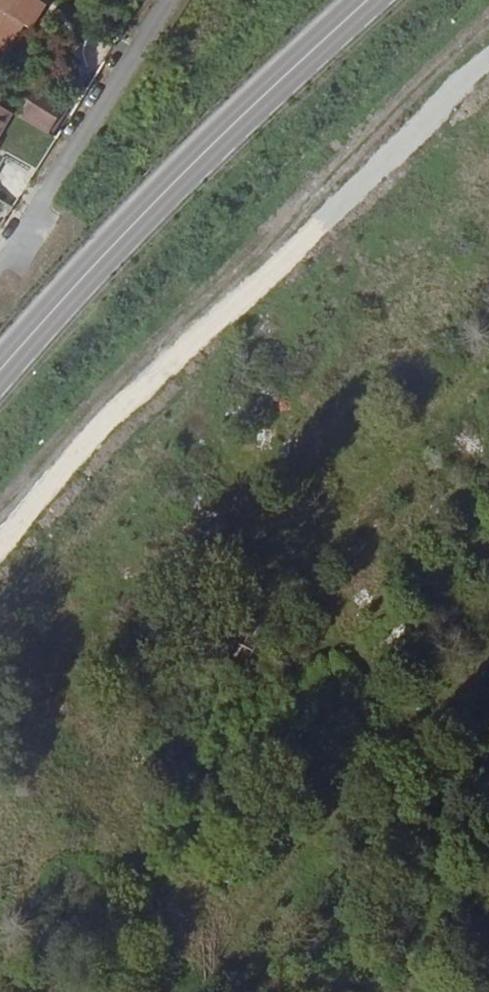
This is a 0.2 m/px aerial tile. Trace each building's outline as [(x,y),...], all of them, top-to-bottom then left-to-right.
[(5,58),(25,28),(31,32),(42,15),(19,0),(4,0),(0,7),(0,54),(5,58)] [(21,120),(48,135),(66,107),(39,90),(21,120)] [(0,108),(0,139),(13,115),(0,108)] [(234,636),(252,600),(248,599),(217,655),(251,674),(282,618),(277,615),(258,650),(234,636)]
